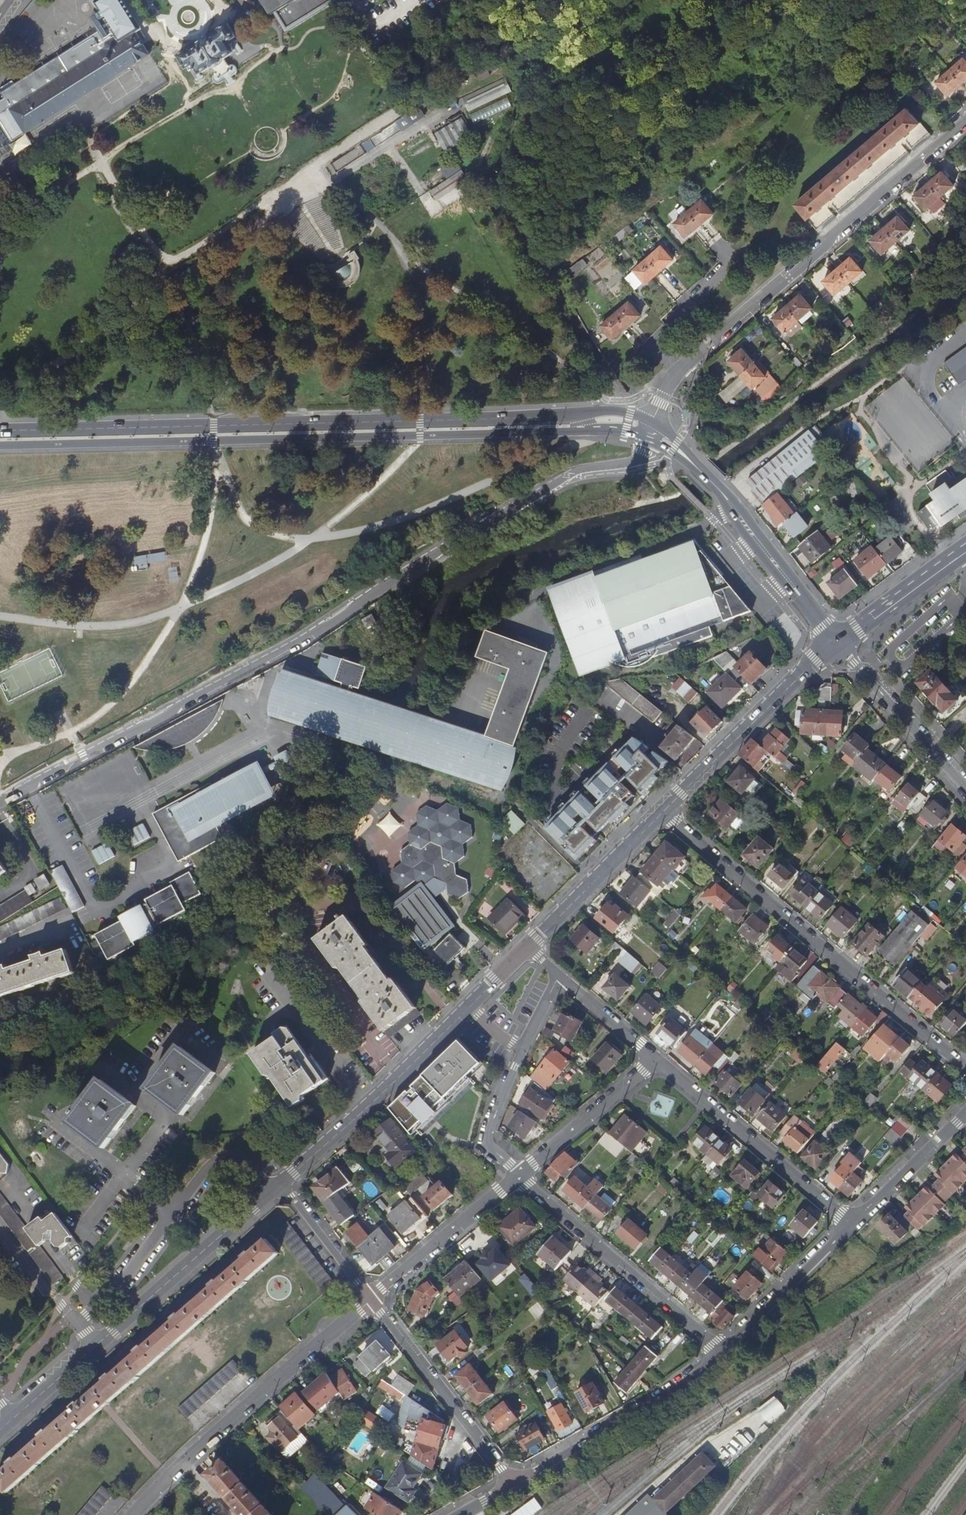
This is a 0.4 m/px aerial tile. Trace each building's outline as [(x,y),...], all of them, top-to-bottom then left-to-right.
[(94,0),(103,14),(93,21),(98,28),(15,82),(0,92),(1,93),(4,98),(0,100),(0,148),(14,139),(17,143),(23,138),(21,134),(149,53),(150,52),(136,30),(142,27),(124,0),(95,0),(94,0)] [(264,3),(267,7),(269,11),(271,15),(275,12),(278,17),(286,29),(337,0),(262,0),(264,3)] [(187,49),(179,54),(179,55),(186,65),(187,67),(190,71),(191,70),(196,78),(195,78),(195,79),(195,80),(196,81),(197,81),(198,81),(203,78),(203,77),(203,76),(203,75),(202,74),(201,74),(201,75),(200,73),(211,66),(213,69),(216,74),(215,74),(214,75),(213,77),(213,78),(214,80),(214,82),(215,83),(217,83),(218,84),(220,84),(221,83),(224,81),(225,81),(227,83),(226,84),(226,85),(226,86),(227,86),(227,87),(228,87),(229,86),(236,82),(236,81),(236,80),(235,79),(234,79),(232,77),(232,76),(236,73),(237,72),(238,71),(238,70),(237,68),(237,67),(236,66),(235,65),(234,65),(233,64),(232,64),(231,64),(229,65),(224,57),(235,50),(237,52),(236,52),(236,53),(236,54),(237,54),(237,55),(238,55),(244,52),(244,51),(244,50),(244,49),(243,49),(242,49),(237,41),(238,40),(236,36),(234,34),(229,26),(228,23),(219,29),(219,32),(210,37),(207,37),(205,38),(204,39),(203,39),(200,41),(199,44),(190,50),(187,49)] [(509,62),(504,55),(490,65),(495,72),(509,62)] [(953,71),(965,84),(965,83),(965,60),(953,71)] [(486,65),(476,71),(481,80),(491,74),(486,65)] [(951,96),(965,84),(953,71),(939,83),(951,96)] [(450,104),(453,110),(465,104),(469,112),(513,91),(506,77),(450,104)] [(471,114),(475,123),(513,106),(509,96),(471,114)] [(420,106),(327,166),(333,176),(337,173),(426,115),(423,110),(421,108),(420,106)] [(827,207),(835,217),(842,212),(833,202),(839,196),(844,191),(850,186),(856,181),(862,176),(868,171),(875,165),(880,160),(887,155),(893,150),(899,145),(908,155),(913,150),(904,140),(910,135),(916,130),(921,126),(909,111),(895,124),(894,123),(884,132),(885,133),(859,155),(858,154),(847,163),(848,164),(821,187),(821,186),(809,195),(810,197),(798,207),(809,220),(810,221),(814,217),(821,212),(827,207)] [(445,152),(473,136),(462,117),(435,133),(445,152)] [(925,140),(931,135),(922,125),(921,126),(916,130),(910,135),(904,140),(913,150),(919,145),(925,140)] [(859,197),(865,191),(871,186),(877,181),(884,176),(889,171),(896,165),(902,160),(908,155),(899,145),(893,150),(887,155),(880,160),(875,165),(868,171),(862,176),(856,181),(850,186),(844,191),(839,196),(833,202),(842,212),(848,207),(853,202),(859,197)] [(440,166),(449,179),(463,170),(463,169),(455,157),(440,166)] [(449,179),(430,190),(432,194),(435,197),(437,201),(460,186),(464,194),(474,187),(463,170),(449,179)] [(940,197),(954,185),(942,171),(928,183),(914,195),(926,209),(940,197)] [(715,214),(704,201),(690,213),(676,225),(688,238),(702,226),(715,214)] [(813,227),(817,232),(823,227),(829,222),(835,217),(827,207),(821,212),(814,217),(810,221),(809,222),(813,227)] [(896,242),(910,230),(898,216),(884,229),(871,240),(882,254),(896,242)] [(806,234),(813,227),(809,222),(810,221),(809,220),(800,228),(806,234)] [(661,272),(674,260),(663,247),(649,258),(635,270),(647,284),(661,272)] [(330,272),(332,270),(334,273),(350,263),(348,260),(351,258),(348,255),(355,251),(354,250),(354,248),(345,254),(346,256),(345,257),(332,266),(330,267),(329,264),(320,270),(321,272),(328,268),(330,272)] [(334,285),(339,287),(343,288),(348,287),(353,284),(356,281),(359,278),(360,275),(361,271),(361,267),(361,263),(359,260),(360,259),(355,251),(348,255),(351,258),(348,260),(350,263),(334,273),(332,270),(330,272),(328,268),(321,272),(326,280),(328,279),(329,280),(331,283),(334,285)] [(849,283),(863,271),(851,257),(837,269),(824,281),(835,294),(849,283)] [(580,262),(571,268),(576,275),(585,268),(580,262)] [(774,319),(785,332),(786,331),(791,337),(803,327),(798,321),(799,320),(813,308),(801,295),(787,307),(774,319)] [(628,328),(642,316),(631,303),(617,315),(604,326),(615,339),(628,328)] [(944,364),(953,376),(960,386),(965,381),(965,348),(944,364)] [(742,374),(755,363),(743,349),(730,361),(742,374)] [(610,364),(617,375),(623,369),(616,360),(610,364)] [(767,376),(755,363),(742,374),(750,384),(753,388),(767,376)] [(742,374),(719,394),(728,404),(750,384),(742,374)] [(893,409),(899,403),(897,401),(911,388),(901,378),(867,408),(876,419),(891,406),(893,409)] [(778,383),(770,390),(774,395),(782,387),(778,383)] [(833,449),(815,427),(747,482),(765,505),(779,494),(833,449)] [(932,494),(947,483),(952,490),(965,480),(965,477),(964,474),(956,479),(954,476),(953,477),(952,478),(947,471),(926,485),(932,494)] [(870,497),(861,486),(852,474),(840,484),(858,506),(870,497)] [(947,483),(932,494),(931,495),(935,500),(916,513),(927,529),(928,531),(947,517),(949,519),(950,521),(951,520),(965,510),(965,480),(952,490),(947,483)] [(779,494),(765,505),(767,505),(779,520),(780,519),(785,526),(786,525),(799,515),(801,514),(792,502),(789,505),(779,494)] [(470,518),(483,510),(478,500),(464,507),(470,518)] [(799,515),(786,525),(797,538),(810,529),(799,515)] [(820,534),(801,549),(814,566),(833,551),(820,534)] [(877,553),(889,568),(905,556),(894,541),(877,553)] [(714,627),(752,612),(704,552),(700,553),(696,542),(598,578),(596,573),(551,590),(585,676),(617,664),(621,667),(631,669),(644,667),(653,662),(657,657),(717,634),(714,627)] [(877,553),(876,551),(857,565),(871,583),(890,569),(889,568),(877,553)] [(847,574),(831,586),(842,601),(859,589),(847,574)] [(368,628),(378,623),(373,615),(364,621),(368,628)] [(488,739),(517,748),(517,746),(551,652),(527,644),(488,630),(478,657),(513,670),(488,739)] [(738,662),(727,651),(714,659),(727,672),(735,681),(742,674),(750,684),(769,668),(751,650),(738,662)] [(342,692),(352,695),(354,687),(363,690),(370,667),(325,652),(320,668),(318,675),(345,684),(342,692)] [(930,695),(943,683),(930,668),(917,681),(930,695)] [(735,681),(727,672),(707,692),(722,708),(742,688),(735,681)] [(517,748),(488,739),(412,715),(368,701),(352,695),(342,692),(290,676),(286,689),(284,694),(280,693),(274,714),(433,769),(432,771),(443,774),(444,773),(493,789),(493,790),(503,794),(510,774),(508,773),(517,748)] [(697,693),(679,677),(671,687),(689,703),(697,693)] [(662,712),(621,679),(603,682),(654,723),(662,712)] [(943,683),(930,695),(943,710),(957,698),(943,683)] [(831,701),(832,687),(824,687),(818,692),(818,700),(831,701)] [(220,711),(224,699),(135,747),(139,748),(144,750),(150,750),(157,750),(163,750),(169,749),(176,748),(181,746),(186,744),(189,743),(193,740),(202,734),(208,727),(214,719),(220,711)] [(709,708),(693,723),(707,738),(723,722),(709,708)] [(830,736),(831,711),(796,709),(795,725),(799,725),(799,727),(803,727),(802,734),(830,736)] [(831,711),(830,736),(842,737),(843,716),(833,715),(833,711),(831,711)] [(695,738),(679,725),(662,747),(678,760),(695,738)] [(767,750),(794,773),(798,770),(785,759),(787,757),(779,751),(790,738),(778,727),(771,735),(770,734),(761,745),(767,750)] [(858,762),(869,748),(870,746),(856,734),(843,749),(858,762)] [(277,762),(263,770),(265,774),(280,766),(282,770),(294,764),(292,760),(329,740),(327,736),(291,755),(288,750),(274,758),(277,762)] [(767,750),(761,745),(752,738),(739,754),(753,767),(767,750)] [(649,748),(635,739),(546,828),(577,860),(596,841),(593,838),(609,822),(612,825),(630,807),(624,802),(632,794),(623,785),(618,780),(622,776),(618,772),(623,767),(632,776),(629,779),(641,790),(644,787),(647,791),(660,778),(657,775),(669,762),(655,752),(650,758),(645,753),(649,748)] [(831,751),(821,744),(815,752),(825,759),(831,751)] [(871,785),(876,778),(888,765),(869,748),(858,762),(855,764),(867,773),(863,778),(871,785)] [(888,765),(876,778),(891,790),(903,777),(888,764),(888,765)] [(755,779),(741,766),(728,781),(743,794),(755,779)] [(618,780),(623,785),(629,779),(632,776),(623,767),(618,772),(622,776),(618,780)] [(166,828),(162,830),(171,847),(175,844),(184,860),(238,831),(228,813),(267,793),(255,772),(254,770),(215,791),(211,783),(162,809),(158,812),(166,828)] [(910,783),(898,797),(909,807),(912,804),(918,809),(928,798),(910,783)] [(721,800),(709,815),(727,829),(729,827),(734,831),(744,820),(740,817),(741,816),(721,800)] [(934,800),(922,814),(937,827),(949,813),(934,800)] [(393,871),(394,884),(406,889),(415,882),(425,886),(427,886),(436,879),(447,883),(447,887),(448,895),(460,900),(470,893),(468,880),(457,875),(456,864),(466,857),(464,844),(474,837),(473,824),(461,820),(460,808),(448,803),(439,810),(427,806),(417,814),(419,825),(409,832),(410,845),(401,852),(402,863),(393,871)] [(645,807),(642,804),(635,811),(638,814),(645,807)] [(502,821),(516,835),(526,824),(513,811),(502,821)] [(153,814),(162,830),(166,828),(158,812),(153,814)] [(130,829),(135,843),(151,838),(146,823),(130,829)] [(935,845),(943,852),(947,846),(955,852),(963,843),(965,839),(965,836),(952,824),(935,845)] [(505,828),(499,826),(495,838),(500,841),(505,828)] [(760,838),(745,855),(758,866),(763,860),(765,862),(769,857),(767,856),(772,849),(760,838)] [(99,863),(116,856),(110,843),(93,850),(99,863)] [(965,846),(963,843),(955,852),(960,856),(965,849),(965,846)] [(180,863),(184,860),(175,844),(171,847),(180,863)] [(671,873),(672,874),(684,860),(666,844),(654,858),(671,873)] [(671,873),(654,858),(634,880),(649,893),(655,898),(660,892),(657,889),(671,873)] [(0,862),(0,879),(8,873),(0,862)] [(71,906),(74,912),(85,907),(73,884),(63,866),(50,873),(59,887),(71,906)] [(781,894),(791,882),(795,877),(787,870),(783,875),(775,869),(765,881),(781,894)] [(137,945),(136,942),(143,938),(156,931),(163,927),(161,924),(167,921),(181,913),(187,910),(186,907),(184,903),(202,893),(192,873),(181,879),(180,877),(172,882),(174,885),(166,889),(166,890),(156,896),(155,895),(147,900),(149,903),(141,907),(142,908),(131,914),(131,913),(123,917),(124,920),(116,925),(117,926),(106,932),(106,931),(98,935),(109,957),(111,960),(117,956),(131,949),(137,945)] [(42,890),(51,885),(45,875),(36,881),(42,890)] [(634,880),(631,877),(623,886),(626,889),(620,896),(635,909),(649,893),(634,880)] [(427,886),(425,886),(393,910),(422,949),(451,927),(430,899),(442,891),(447,887),(447,883),(436,879),(427,886)] [(806,908),(819,893),(803,880),(790,895),(806,908)] [(31,895),(37,892),(32,884),(26,888),(31,895)] [(718,913),(729,900),(714,887),(703,900),(718,913)] [(34,902),(27,890),(0,907),(0,923),(11,916),(34,902)] [(819,893),(806,908),(820,921),(833,905),(819,893)] [(68,908),(62,897),(0,927),(0,941),(68,908)] [(490,921),(505,935),(525,915),(510,900),(490,921)] [(729,900),(718,913),(733,925),(743,913),(729,900)] [(895,933),(876,955),(893,969),(922,936),(927,940),(938,928),(932,923),(934,920),(918,906),(895,933)] [(612,936),(627,919),(616,908),(613,912),(607,907),(595,921),(612,936)] [(843,907),(827,926),(843,939),(858,921),(843,907)] [(359,929),(349,916),(346,918),(344,914),(339,917),(342,921),(316,941),(385,1034),(418,1009),(407,994),(359,929)] [(750,918),(736,935),(751,948),(765,931),(750,918)] [(870,925),(854,944),(868,956),(884,937),(870,925)] [(587,955),(599,941),(583,928),(571,941),(587,955)] [(435,951),(437,953),(448,963),(450,965),(466,948),(463,945),(451,934),(435,951)] [(777,966),(790,952),(775,941),(763,955),(777,966)] [(77,974),(69,951),(48,958),(46,954),(41,956),(35,957),(37,962),(9,971),(7,967),(2,968),(0,969),(0,999),(77,974)] [(640,966),(624,952),(613,965),(618,969),(620,967),(631,976),(640,966)] [(804,965),(790,952),(777,966),(772,973),(789,987),(794,980),(792,979),(804,965)] [(658,982),(666,973),(658,966),(651,975),(658,982)] [(922,984),(925,981),(910,968),(907,972),(922,985),(922,984)] [(815,997),(826,984),(811,970),(799,984),(815,997)] [(910,998),(922,985),(907,972),(896,985),(910,998)] [(615,978),(603,991),(618,1004),(629,990),(615,978)] [(928,978),(925,981),(922,984),(928,988),(932,982),(928,978)] [(922,984),(922,985),(910,998),(932,1016),(943,1003),(942,1003),(948,996),(932,982),(928,988),(922,984)] [(831,1011),(843,998),(826,984),(815,997),(831,1011)] [(908,1000),(910,998),(896,985),(894,987),(908,1000)] [(645,997),(630,1015),(645,1027),(659,1010),(645,997)] [(847,1029),(860,1013),(843,998),(831,1011),(829,1013),(847,1029)] [(965,1024),(965,1019),(954,1009),(941,1024),(950,1032),(952,1031),(957,1035),(965,1024)] [(763,1026),(771,1016),(765,1011),(756,1020),(763,1026)] [(847,1029),(843,1034),(855,1044),(858,1040),(872,1023),(876,1026),(883,1018),(878,1014),(871,1022),(860,1013),(847,1029)] [(562,1014),(552,1033),(570,1043),(580,1024),(562,1014)] [(672,1051),(685,1035),(670,1022),(657,1038),(672,1051)] [(255,1059),(268,1077),(273,1079),(293,1106),(298,1107),(305,1102),(306,1097),(327,1082),(328,1077),(317,1062),(315,1064),(309,1056),(305,1059),(301,1053),(305,1051),(289,1029),(285,1028),(278,1033),(277,1038),(272,1041),(256,1053),(255,1059)] [(879,1028),(857,1053),(859,1054),(861,1052),(864,1055),(870,1047),(876,1051),(881,1056),(894,1041),(879,1028)] [(693,1068),(711,1047),(699,1038),(693,1033),(676,1053),(682,1057),(682,1058),(693,1068)] [(352,1054),(362,1047),(356,1040),(347,1047),(352,1054)] [(471,1078),(484,1066),(461,1041),(437,1064),(410,1089),(390,1109),(414,1137),(432,1118),(433,1117),(454,1096),(466,1084),(468,1082),(471,1078)] [(894,1041),(881,1056),(878,1059),(888,1067),(904,1049),(894,1041)] [(603,1044),(589,1060),(604,1073),(618,1058),(603,1044)] [(833,1045),(813,1068),(821,1075),(841,1052),(833,1045)] [(711,1047),(693,1068),(704,1077),(722,1055),(712,1046),(711,1047)] [(180,1047),(148,1089),(184,1117),(217,1074),(180,1047)] [(534,1085),(544,1093),(568,1065),(553,1051),(529,1080),(534,1085)] [(877,1060),(878,1059),(881,1056),(876,1051),(872,1056),(877,1060)] [(312,1054),(309,1056),(315,1064),(317,1062),(312,1054)] [(491,1065),(499,1069),(502,1063),(494,1059),(491,1065)] [(726,1062),(709,1082),(713,1087),(715,1085),(729,1098),(739,1087),(724,1074),(731,1066),(726,1062)] [(921,1092),(935,1076),(920,1064),(916,1069),(908,1062),(898,1074),(921,1092)] [(935,1076),(921,1092),(935,1105),(950,1089),(935,1076)] [(70,1123),(104,1148),(136,1106),(102,1081),(70,1123)] [(556,1102),(544,1093),(534,1085),(521,1105),(544,1122),(556,1102)] [(762,1101),(749,1089),(736,1104),(750,1116),(762,1101)] [(859,1107),(865,1112),(874,1102),(868,1097),(859,1107)] [(767,1104),(753,1119),(769,1133),(783,1117),(767,1104)] [(536,1124),(519,1113),(508,1129),(525,1140),(536,1124)] [(607,1137),(616,1145),(620,1148),(636,1129),(624,1118),(607,1137)] [(795,1155),(811,1136),(791,1118),(776,1134),(783,1139),(780,1142),(795,1155)] [(834,1118),(799,1158),(813,1170),(826,1155),(822,1151),(844,1126),(834,1118)] [(887,1131),(898,1140),(908,1128),(898,1118),(887,1131)] [(390,1122),(374,1135),(390,1154),(385,1157),(396,1170),(417,1153),(390,1122)] [(701,1154),(713,1139),(699,1127),(686,1142),(701,1154)] [(898,1140),(887,1131),(886,1130),(879,1138),(891,1148),(898,1140)] [(434,1147),(427,1138),(422,1143),(429,1151),(434,1147)] [(713,1139),(701,1154),(713,1164),(726,1150),(713,1139)] [(961,1156),(957,1160),(953,1155),(946,1162),(963,1181),(965,1178),(965,1152),(965,1151),(961,1156)] [(957,1151),(953,1155),(957,1160),(961,1156),(957,1151)] [(9,1175),(10,1165),(1,1153),(0,1154),(0,1174),(9,1175)] [(546,1175),(555,1182),(558,1178),(562,1181),(574,1167),(562,1156),(546,1175)] [(835,1189),(854,1167),(857,1164),(848,1156),(839,1166),(837,1165),(833,1170),(835,1171),(826,1181),(835,1189)] [(754,1173),(740,1161),(727,1176),(741,1188),(754,1173)] [(963,1181),(946,1162),(939,1169),(943,1174),(939,1177),(934,1182),(945,1194),(950,1190),(952,1191),(963,1181)] [(854,1167),(835,1189),(845,1197),(858,1182),(852,1177),(858,1171),(854,1167)] [(935,1173),(939,1177),(943,1174),(939,1169),(935,1173)] [(349,1184),(337,1170),(323,1181),(325,1184),(315,1192),(324,1203),(337,1193),(349,1184)] [(419,1171),(401,1187),(409,1197),(427,1181),(419,1171)] [(575,1202),(586,1189),(575,1180),(564,1193),(575,1202)] [(594,1181),(586,1189),(575,1202),(584,1210),(595,1197),(602,1188),(594,1181)] [(779,1194),(765,1182),(753,1196),(767,1208),(779,1194)] [(923,1188),(916,1195),(933,1213),(944,1202),(941,1199),(945,1194),(934,1182),(929,1187),(931,1189),(928,1192),(923,1188)] [(441,1183),(424,1198),(434,1211),(451,1196),(441,1183)] [(926,1184),(923,1188),(928,1192),(931,1189),(929,1187),(926,1184)] [(53,1286),(54,1285),(63,1278),(40,1247),(27,1229),(0,1193),(0,1216),(53,1286)] [(337,1193),(324,1203),(341,1226),(354,1216),(337,1193)] [(912,1223),(915,1226),(919,1221),(922,1224),(933,1213),(916,1195),(908,1203),(913,1207),(909,1210),(908,1209),(903,1214),(912,1223)] [(595,1197),(584,1210),(593,1218),(596,1215),(602,1220),(610,1210),(595,1197)] [(404,1203),(387,1217),(401,1235),(419,1221),(404,1203)] [(685,1206),(677,1216),(681,1220),(690,1210),(685,1206)] [(639,1227),(648,1216),(639,1209),(635,1214),(640,1218),(635,1224),(639,1227)] [(518,1211),(497,1229),(512,1246),(533,1229),(518,1211)] [(814,1223),(799,1211),(786,1227),(800,1239),(814,1223)] [(912,1223),(903,1214),(900,1211),(894,1217),(890,1214),(878,1225),(896,1242),(908,1231),(906,1229),(912,1223)] [(73,1237),(56,1213),(45,1222),(41,1218),(27,1229),(40,1247),(47,1242),(47,1239),(55,1241),(55,1243),(58,1247),(63,1248),(69,1244),(70,1239),(73,1237)] [(625,1243),(637,1229),(627,1221),(626,1223),(624,1222),(620,1226),(622,1228),(616,1235),(625,1243)] [(299,1260),(310,1251),(288,1222),(277,1230),(299,1260)] [(357,1225),(346,1234),(372,1266),(394,1248),(380,1230),(369,1239),(357,1225)] [(920,1231),(915,1226),(910,1231),(915,1236),(920,1231)] [(637,1229),(625,1243),(634,1250),(646,1237),(637,1229)] [(214,1286),(190,1307),(153,1339),(108,1379),(54,1427),(25,1452),(4,1470),(0,1474),(0,1485),(7,1493),(17,1484),(37,1466),(67,1441),(121,1393),(166,1353),(203,1321),(226,1301),(247,1282),(267,1265),(279,1253),(267,1239),(254,1250),(234,1268),(214,1286)] [(554,1272),(569,1255),(551,1239),(536,1256),(554,1272)] [(749,1258),(766,1272),(773,1263),(776,1265),(785,1254),(769,1241),(761,1252),(757,1249),(749,1258)] [(657,1270),(668,1257),(658,1248),(646,1261),(657,1270)] [(493,1250),(475,1264),(490,1282),(507,1268),(493,1250)] [(310,1251),(299,1260),(321,1288),(333,1280),(310,1251)] [(668,1257),(657,1270),(667,1279),(678,1265),(669,1258),(668,1257)] [(678,1265),(667,1279),(677,1287),(694,1268),(689,1263),(684,1270),(678,1265)] [(479,1281),(465,1264),(444,1282),(452,1292),(458,1299),(479,1281)] [(592,1309),(606,1293),(597,1286),(600,1282),(587,1270),(584,1274),(574,1266),(561,1281),(561,1282),(592,1309)] [(694,1268),(677,1287),(687,1296),(698,1283),(704,1276),(694,1268)] [(738,1279),(751,1291),(758,1284),(755,1282),(757,1280),(753,1277),(752,1278),(744,1272),(738,1279)] [(751,1291),(738,1279),(731,1288),(739,1295),(737,1296),(740,1299),(742,1297),(744,1299),(751,1291)] [(416,1292),(407,1310),(422,1317),(431,1300),(438,1294),(428,1282),(416,1292)] [(698,1305),(709,1292),(698,1283),(687,1296),(698,1305)] [(614,1311),(624,1299),(612,1289),(602,1301),(614,1311)] [(468,1311),(458,1299),(452,1292),(445,1298),(448,1301),(451,1298),(461,1310),(447,1320),(450,1324),(468,1311)] [(709,1292),(698,1305),(709,1315),(717,1305),(720,1302),(709,1292)] [(624,1299),(614,1311),(625,1320),(635,1309),(624,1299)] [(709,1315),(706,1317),(712,1322),(711,1323),(718,1329),(730,1315),(717,1305),(709,1315)] [(636,1330),(646,1319),(635,1309),(625,1320),(636,1330)] [(646,1319),(636,1330),(648,1340),(658,1329),(646,1319)] [(682,1336),(677,1332),(663,1348),(668,1352),(682,1336)] [(453,1333),(435,1346),(446,1361),(464,1348),(453,1333)] [(481,1345),(470,1353),(474,1358),(485,1350),(481,1345)] [(349,1371),(360,1384),(364,1380),(365,1380),(374,1372),(376,1375),(380,1371),(379,1369),(389,1360),(377,1346),(360,1360),(360,1362),(357,1364),(349,1371)] [(633,1365),(642,1372),(653,1359),(641,1348),(632,1359),(635,1362),(633,1365)] [(622,1370),(635,1381),(642,1372),(633,1365),(635,1362),(632,1359),(622,1370)] [(198,1391),(207,1402),(242,1371),(232,1361),(198,1391)] [(464,1392),(478,1381),(468,1367),(454,1377),(464,1392)] [(556,1390),(543,1367),(528,1379),(532,1386),(542,1381),(549,1394),(556,1390)] [(635,1381),(622,1370),(610,1384),(622,1394),(635,1381)] [(302,1394),(317,1412),(338,1393),(336,1390),(324,1374),(302,1394)] [(395,1393),(405,1399),(412,1389),(396,1378),(389,1388),(395,1393)] [(478,1381),(464,1392),(475,1406),(489,1396),(478,1381)] [(336,1390),(338,1393),(347,1405),(359,1396),(348,1382),(336,1390)] [(582,1412),(599,1403),(588,1383),(571,1393),(582,1412)] [(207,1402),(198,1391),(177,1408),(187,1419),(207,1402)] [(425,1413),(405,1399),(395,1393),(392,1397),(396,1399),(397,1397),(405,1403),(403,1405),(410,1410),(402,1432),(417,1437),(409,1457),(430,1472),(431,1473),(443,1429),(440,1428),(441,1424),(425,1413)] [(279,1408),(293,1424),(297,1429),(313,1416),(296,1396),(292,1396),(279,1408)] [(776,1398),(759,1411),(769,1424),(786,1411),(776,1398)] [(556,1403),(543,1411),(554,1431),(567,1423),(556,1403)] [(501,1405),(484,1418),(496,1434),(513,1422),(501,1405)] [(293,1424),(279,1408),(264,1422),(271,1430),(264,1435),(278,1452),(295,1437),(288,1428),(293,1424)] [(363,1425),(387,1441),(391,1436),(386,1428),(370,1416),(363,1425)] [(531,1423),(513,1433),(522,1449),(540,1439),(531,1423)] [(704,1452),(655,1498),(668,1513),(718,1466),(704,1452)] [(264,1506),(244,1483),(225,1460),(224,1461),(208,1474),(214,1481),(216,1480),(223,1489),(222,1490),(225,1494),(228,1497),(234,1503),(235,1502),(243,1512),(243,1513),(244,1514),(272,1514),(264,1506)] [(419,1477),(404,1466),(386,1490),(405,1504),(411,1495),(408,1493),(419,1477)] [(79,1514),(96,1514),(113,1495),(103,1485),(78,1514),(79,1514)] [(628,1514),(669,1514),(670,1514),(668,1513),(655,1498),(650,1494),(628,1514)] [(375,1496),(364,1511),(369,1514),(400,1514),(375,1496)] [(345,1507),(335,1514),(352,1514),(345,1507)]
